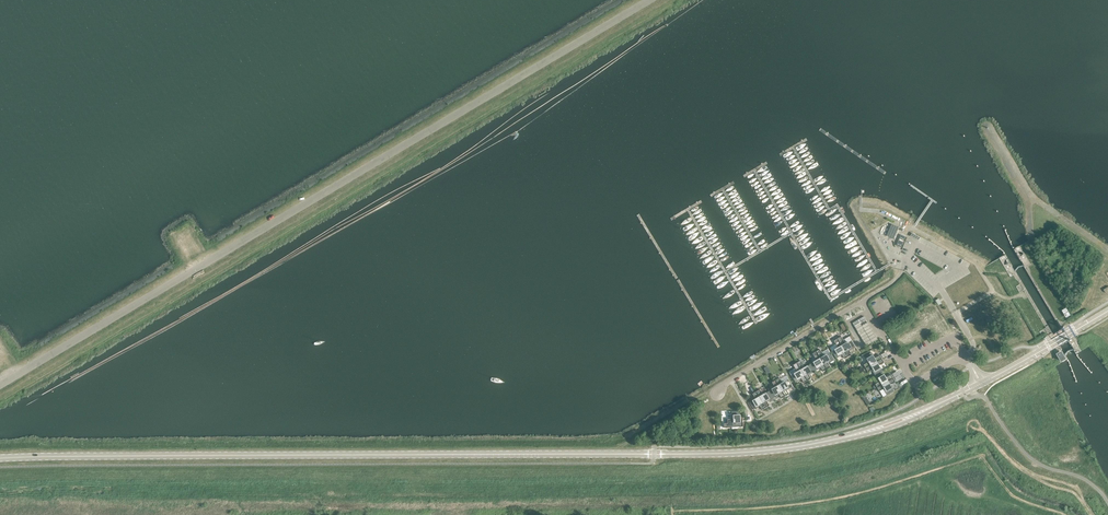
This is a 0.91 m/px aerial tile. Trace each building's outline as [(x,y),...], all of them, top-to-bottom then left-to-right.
[(887,236),(894,239),(899,227),(892,224),(887,236)] [(841,337),(838,339),(848,357),(852,355),(850,351),(856,347),(852,340),(846,344),(841,337)] [(848,357),(838,339),(834,341),(836,344),(830,348),(836,359),(843,355),(845,359),(848,357)] [(822,353),(820,349),(816,351),(827,369),(831,367),(828,363),(835,360),(828,349),(822,353)] [(827,369),(816,351),(813,354),(817,361),(811,364),(815,371),(821,368),(823,372),(827,369)] [(875,358),(871,352),(864,356),(868,363),(864,365),(866,368),(882,359),(880,355),(875,358)] [(884,363),(882,359),(866,368),(868,372),(872,370),(876,376),(883,372),(879,366),(884,363)] [(801,361),(797,363),(808,381),(811,379),(809,375),(815,371),(811,364),(805,368),(801,361)] [(808,381),(797,363),(793,365),(798,372),(791,376),(796,383),(802,379),(804,383),(808,381)] [(886,378),(883,372),(876,376),(879,382),(875,384),(877,388),(894,378),(892,375),(886,378)] [(780,378),(776,380),(785,396),(789,394),(787,390),(793,387),(789,380),(783,383),(780,378)] [(896,382),(894,378),(877,388),(880,391),(883,389),(887,395),(894,391),(891,385),(896,382)] [(785,396),(776,380),(772,382),(775,388),(769,391),(774,398),(780,395),(782,398),(785,396)] [(757,384),(753,386),(766,408),(770,406),(768,402),(774,398),(769,391),(763,395),(757,384)] [(766,408),(753,386),(750,388),(756,399),(750,403),(754,410),(760,406),(763,410),(766,408)] [(724,428),(743,427),(742,418),(740,418),(739,411),(731,412),(732,419),(727,419),(727,423),(724,423),(724,428)]
